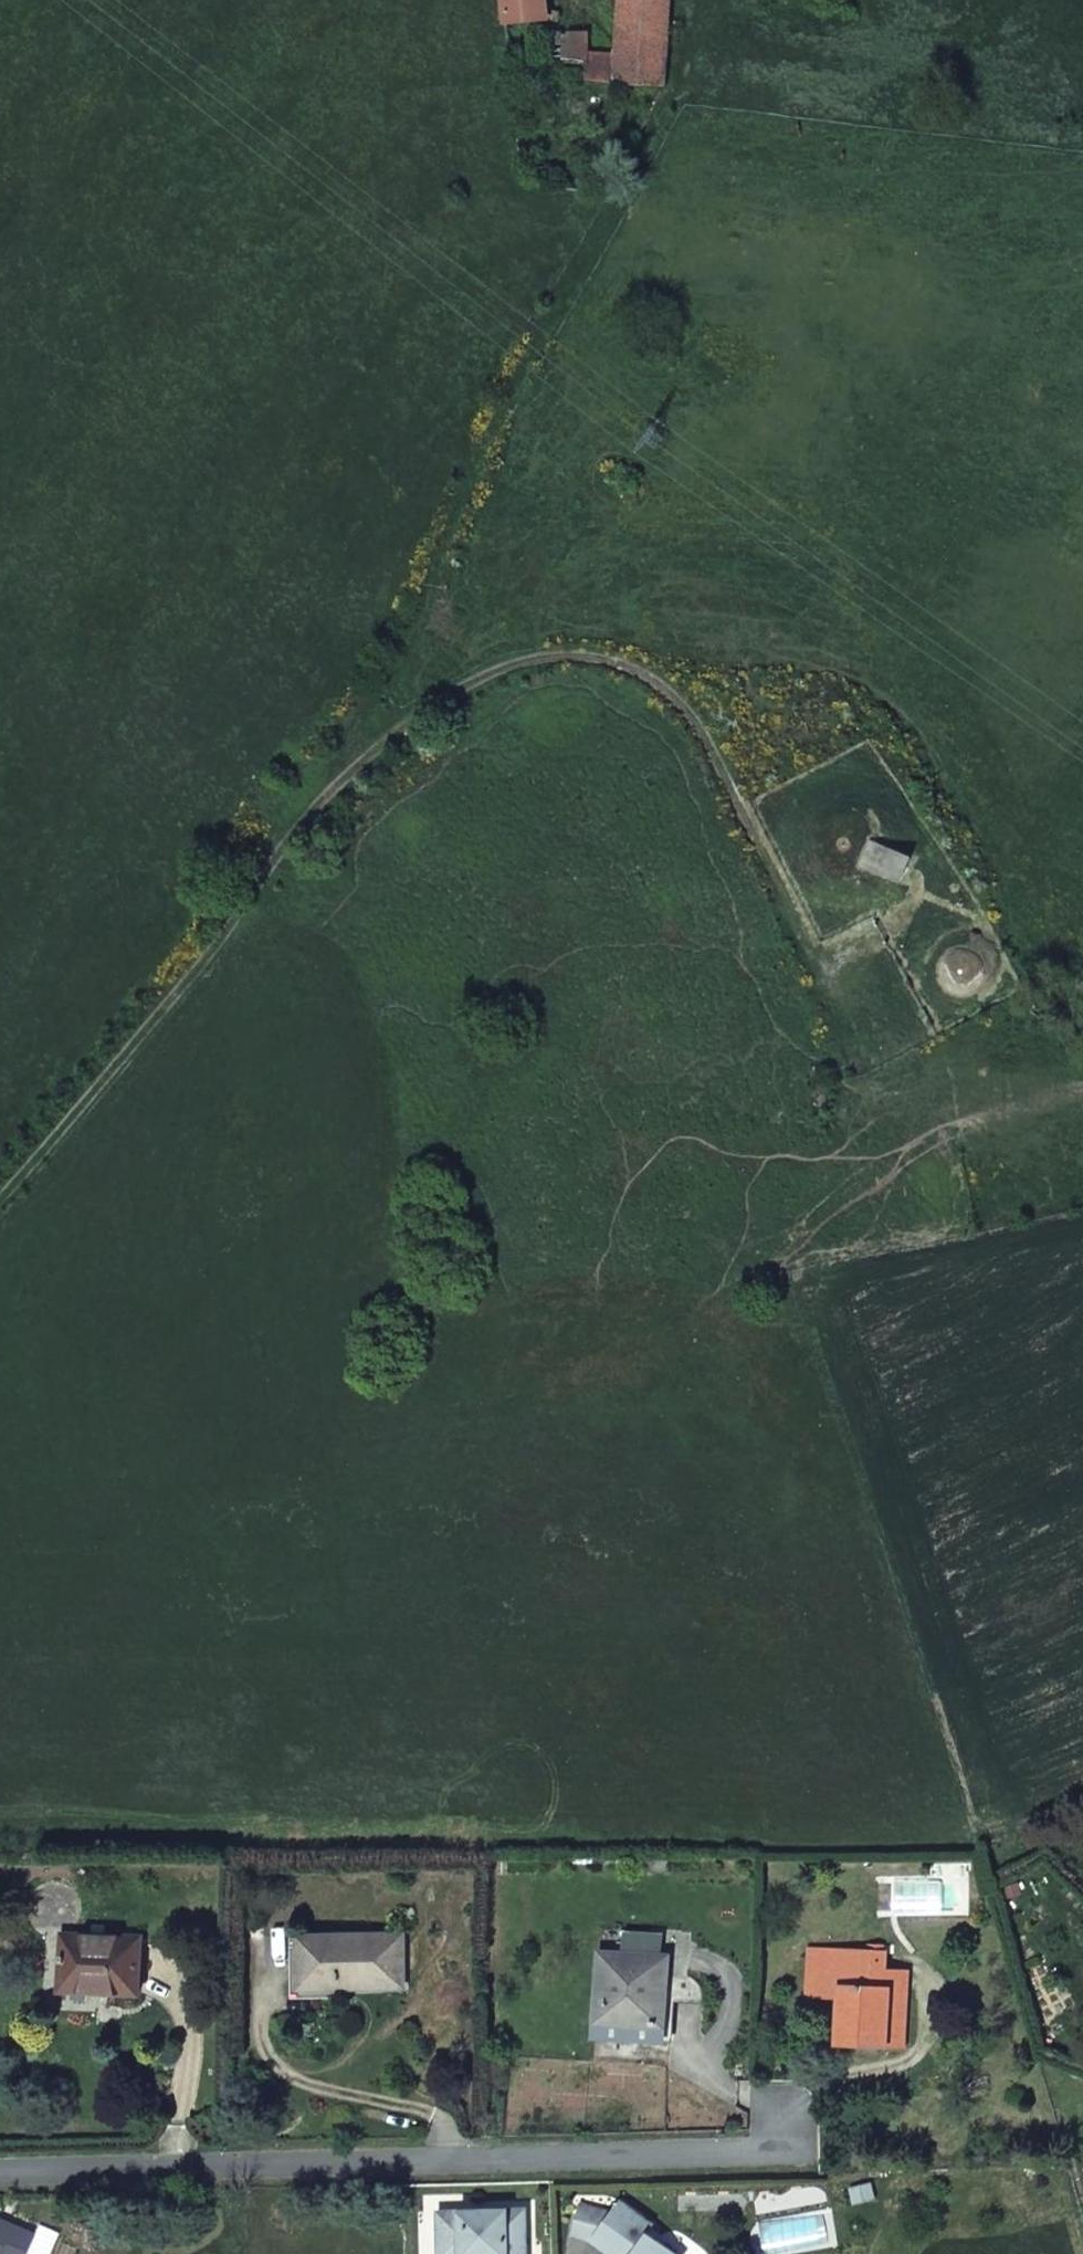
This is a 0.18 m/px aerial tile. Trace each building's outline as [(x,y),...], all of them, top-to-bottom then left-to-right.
[(505,25),(546,20),(544,0),(503,0),(505,25)] [(666,37),(669,0),(620,0),(618,33),(666,37)] [(614,83),(662,88),(666,37),(618,33),(616,56),(614,83)] [(586,80),(614,83),(616,56),(588,53),(589,35),(546,35),(549,65),(575,62),(586,65),(586,80)] [(910,858),(873,842),(862,866),(899,881),(910,858)] [(603,1928),(596,2036),(666,2040),(669,1975),(690,1976),(692,1932),(603,1928)] [(141,1937),(83,1935),(64,1934),(62,1987),(108,1989),(108,1992),(139,1994),(141,1937)] [(300,1988),(321,1988),(405,1986),(404,1935),(300,1936),(300,1988)] [(884,1970),(885,1952),(810,1949),(808,1994),(840,1996),(838,2043),(886,2045),(889,1990),(906,1991),(907,1971),(884,1970)] [(904,2046),(906,1991),(889,1990),(886,2045),(904,2046)] [(870,2181),(850,2185),(853,2200),(873,2196),(870,2181)] [(620,2200),(611,2212),(593,2237),(616,2253),(681,2253),(645,2229),(651,2222),(620,2200)] [(580,2204),(573,2232),(593,2237),(611,2212),(580,2204)] [(526,2207),(438,2209),(440,2253),(462,2253),(462,2249),(479,2249),(486,2253),(528,2253),(526,2207)]
